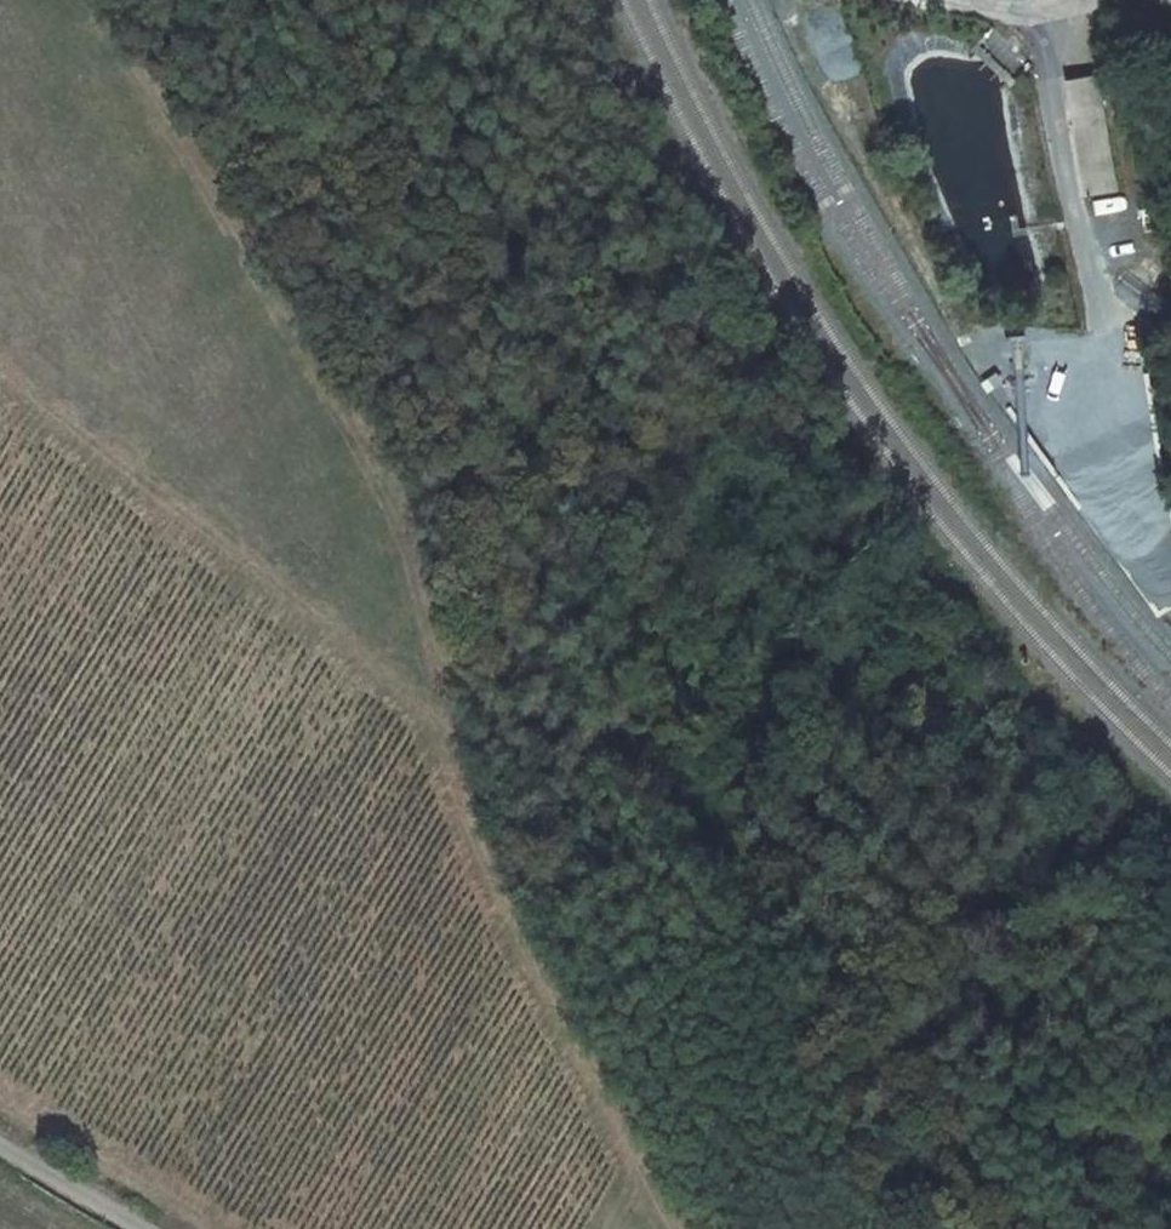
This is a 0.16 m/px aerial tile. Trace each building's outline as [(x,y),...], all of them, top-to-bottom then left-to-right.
[(1060,115),(1081,236),(1116,231),(1096,110),(1060,115)]
